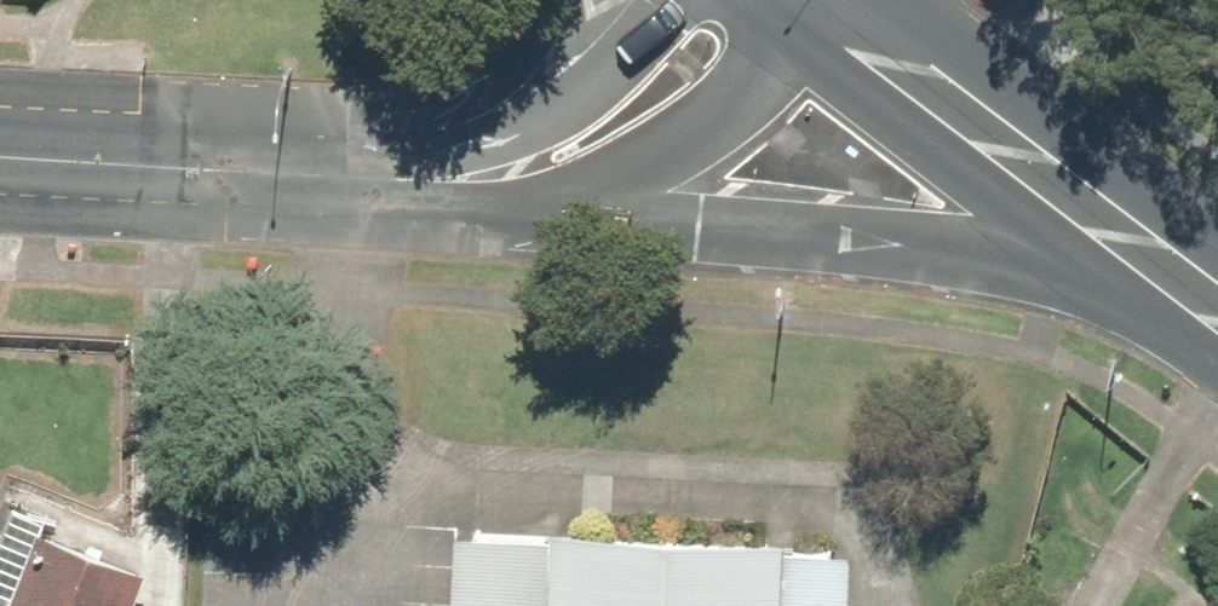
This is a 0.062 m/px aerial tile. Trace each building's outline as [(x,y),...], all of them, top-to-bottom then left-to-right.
[(153,567),(42,522),(8,605),(138,605),(153,567)] [(771,539),(443,525),(440,605),(768,605),(771,539)]
